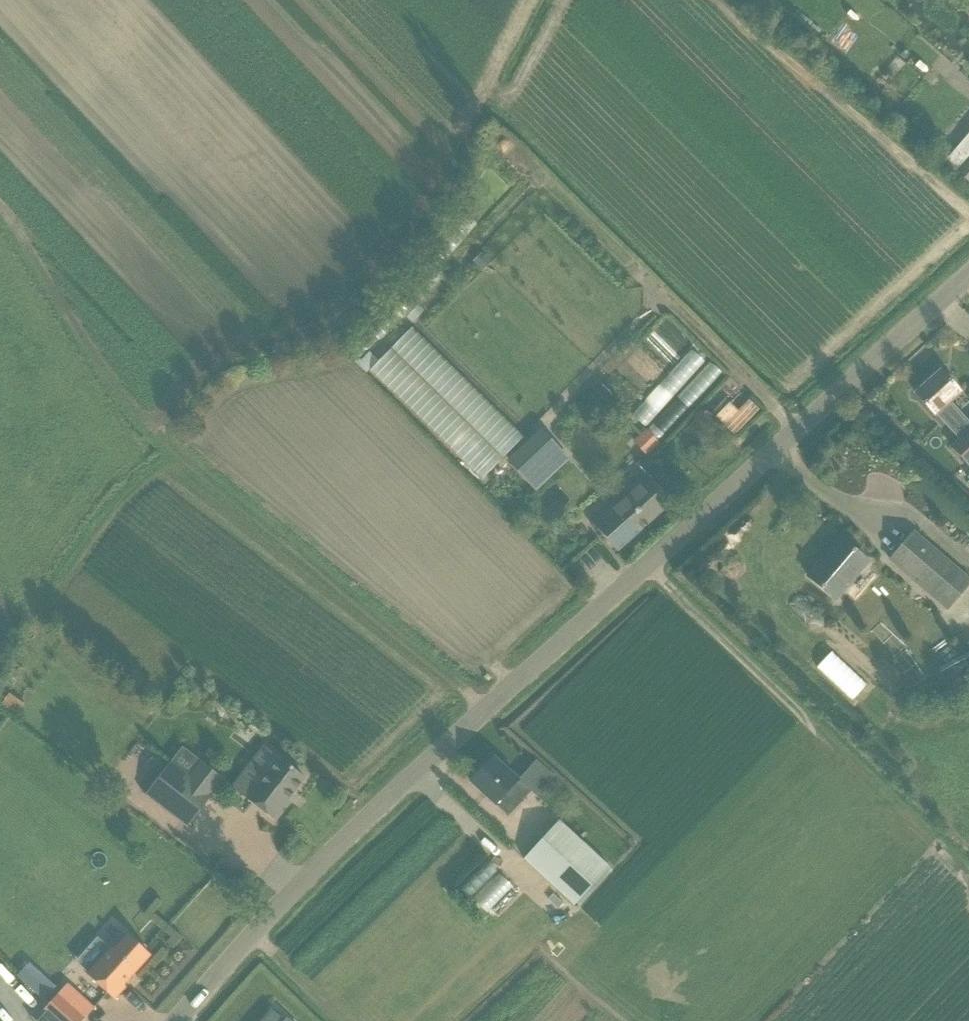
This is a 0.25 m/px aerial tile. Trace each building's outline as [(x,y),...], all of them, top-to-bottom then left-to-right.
[(954,173),(968,186),(968,156),(954,173)] [(479,255),(473,261),(482,270),(488,264),(479,255)] [(370,357),(367,372),(378,375),(382,360),(370,357)] [(950,401),(960,392),(942,372),(916,394),(934,414),(936,416),(938,414),(961,439),(951,448),(968,467),(968,422),(950,401)] [(738,411),(724,426),(735,436),(760,410),(749,399),(738,411)] [(695,411),(691,425),(707,429),(711,416),(695,411)] [(644,429),(632,442),(646,456),(659,443),(644,429)] [(542,433),(509,465),(534,491),(567,459),(542,433)] [(592,523),(604,537),(618,552),(672,502),(659,488),(646,474),(592,523)] [(906,573),(947,609),(968,584),(968,580),(914,533),(890,560),(906,573)] [(820,563),(808,577),(823,590),(835,600),(869,560),(857,551),(841,539),(840,540),(842,542),(822,565),(820,563)] [(9,695),(1,706),(15,716),(23,705),(9,695)] [(496,805),(507,816),(529,791),(508,772),(494,758),(471,782),(496,805)] [(279,759),(248,799),(276,821),(290,803),(287,801),(305,778),(279,759)] [(170,763),(145,795),(187,827),(224,779),(201,762),(189,778),(170,763)] [(574,905),(609,867),(558,821),(523,858),(574,905)] [(474,894),(497,915),(521,888),(497,867),(474,894)] [(99,961),(87,974),(100,986),(115,999),(126,987),(124,985),(151,955),(136,942),(128,935),(115,950),(112,947),(99,961)] [(43,1000),(50,992),(23,968),(17,976),(43,1000)] [(43,1011),(54,1020),(83,1020),(86,1018),(58,994),(43,1011)] [(263,1020),(283,1020),(271,1011),(263,1020)]
